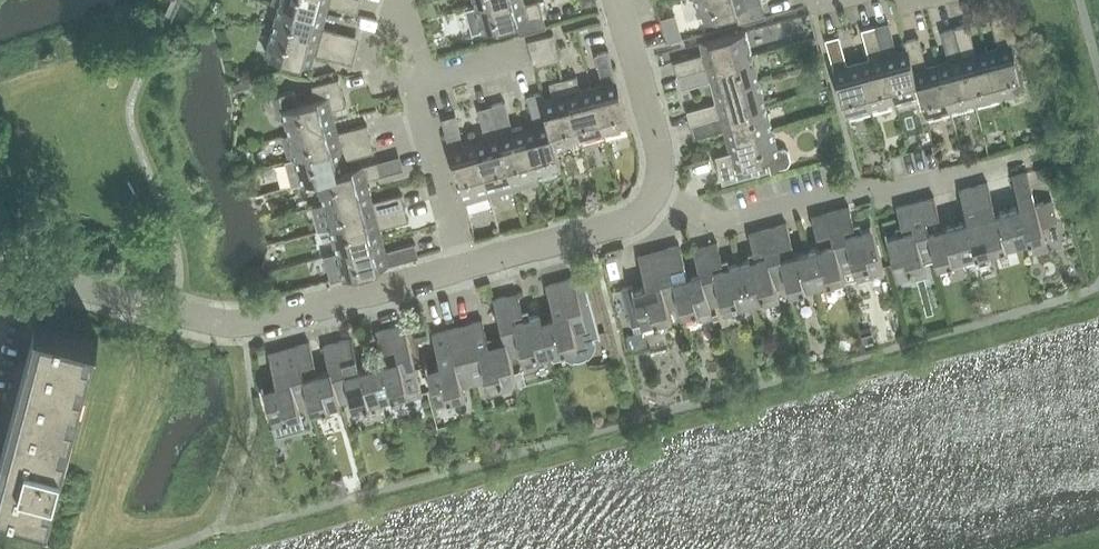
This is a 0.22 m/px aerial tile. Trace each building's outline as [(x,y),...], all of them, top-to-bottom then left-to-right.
[(279,4),(279,5),(322,15),(318,14),(321,0),(272,0),(271,2),(279,4)] [(327,2),(329,6),(357,13),(358,11),(357,11),(360,1),(361,0),(328,0),(327,2)] [(519,34),(519,35),(546,27),(546,26),(545,26),(542,16),(543,16),(539,0),(526,4),(524,7),(525,11),(519,13),(515,0),(495,0),(476,5),(482,30),(516,21),(519,34)] [(762,5),(760,0),(743,0),(743,1),(737,2),(737,0),(695,0),(701,20),(734,11),(738,25),(765,17),(765,15),(764,15),(761,6),(762,5)] [(279,5),(272,29),(333,45),(337,31),(324,28),(320,30),(319,34),(313,33),(317,15),(322,16),(322,15),(279,5)] [(1014,11),(1004,14),(1002,14),(1002,15),(992,18),(992,17),(990,18),(997,46),(1001,48),(1005,47),(1007,53),(989,58),(988,53),(987,54),(999,96),(1024,89),(1012,45),(1023,42),(1014,11)] [(886,23),(886,24),(876,26),(875,26),(895,101),(919,94),(909,56),(908,56),(891,61),(889,55),(894,54),(896,50),(888,22),(886,23)] [(999,96),(987,54),(988,58),(970,63),(968,57),(973,55),(975,52),(967,24),(965,24),(965,25),(955,28),(955,27),(954,27),(974,102),(999,96)] [(863,30),(863,29),(861,30),(868,58),(872,60),(877,58),(878,64),(861,69),(859,65),(870,108),(895,101),(875,26),(873,26),(874,27),(863,30)] [(942,30),(940,31),(947,59),(951,61),(956,60),(957,66),(940,71),(939,67),(938,67),(950,109),(974,102),(954,27),(953,28),(943,31),(942,30)] [(682,38),(679,28),(665,32),(668,42),(682,38)] [(333,45),(272,29),(266,54),(309,65),(309,64),(305,63),(310,45),(316,47),(315,51),(317,55),(329,58),(333,45)] [(745,30),(702,41),(703,43),(707,41),(712,59),(705,61),(704,57),(701,54),(673,62),(673,64),(674,64),(677,74),(676,74),(676,75),(752,55),(745,30)] [(530,52),(531,53),(556,47),(553,34),(527,40),(528,42),(528,41),(531,52),(530,52)] [(836,36),(837,37),(826,40),(826,39),(825,39),(845,114),(870,108),(859,65),(858,65),(859,70),(842,74),(840,68),(844,67),(846,63),(839,36),(836,36)] [(904,41),(908,56),(909,56),(919,94),(925,116),(950,109),(938,67),(937,67),(938,71),(921,76),(919,70),(923,68),(925,65),(918,37),(916,38),(906,41),(905,40),(904,41)] [(534,66),(559,60),(556,47),(531,53),(531,54),(532,54),(534,64),(534,65),(534,66)] [(593,90),(592,90),(604,132),(628,126),(631,139),(632,138),(608,51),(594,54),(602,82),(606,84),(610,83),(611,89),(594,94),(593,90)] [(752,55),(676,75),(677,77),(677,76),(680,87),(679,87),(680,89),(708,82),(710,78),(709,74),(715,72),(720,90),(716,91),(758,80),(752,55)] [(577,75),(563,79),(579,139),(604,132),(592,90),(591,90),(593,94),(575,99),(573,93),(578,91),(580,88),(577,75)] [(315,100),(298,104),(295,91),(271,97),(269,101),(274,117),(279,119),(284,118),(289,134),(332,122),(331,122),(327,123),(323,105),(329,104),(330,108),(333,110),(346,107),(342,90),(341,91),(338,81),(339,80),(339,79),(311,86),(315,100)] [(562,102),(545,107),(544,107),(555,146),(579,139),(563,79),(549,83),(553,95),(556,97),(561,96),(562,102)] [(689,123),(690,125),(765,104),(758,80),(716,91),(716,92),(720,91),(725,108),(719,110),(717,106),(714,103),(686,111),(687,113),(690,123),(689,123)] [(536,174),(561,167),(555,146),(544,107),(545,107),(540,92),(539,92),(539,93),(529,96),(529,95),(527,96),(534,123),(538,125),(542,124),(544,130),(526,135),(525,131),(524,131),(536,174)] [(514,189),(538,182),(536,174),(524,131),(525,136),(507,140),(506,134),(510,133),(512,129),(505,102),(502,102),(502,103),(492,106),(492,105),(491,105),(514,189)] [(765,104),(690,125),(690,126),(691,125),(693,136),(693,138),(721,130),(723,127),(722,122),(728,121),(733,138),(729,139),(729,140),(772,129),(765,104)] [(476,144),(475,145),(489,196),(514,189),(491,105),(490,106),(480,109),(480,108),(477,109),(485,137),(489,139),(493,138),(495,144),(477,149),(476,144)] [(489,196),(475,145),(476,149),(458,154),(457,148),(461,146),(463,143),(455,115),(453,116),(443,119),(441,119),(464,202),(489,196)] [(289,134),(282,136),(289,159),(289,161),(370,138),(370,137),(369,138),(366,127),(367,127),(367,125),(339,132),(337,136),(338,140),(332,142),(328,124),(332,123),(332,122),(289,134)] [(714,156),(719,172),(719,171),(722,181),(721,181),(722,183),(787,165),(791,160),(788,150),(783,147),(777,148),(772,129),(729,140),(733,139),(738,157),(732,159),(731,154),(727,152),(714,156)] [(317,179),(341,172),(340,172),(336,154),(342,153),(343,157),(347,159),(374,152),(373,149),(373,150),(370,140),(371,140),(370,138),(289,161),(289,159),(284,161),(291,186),(302,183),(317,179)] [(340,172),(341,172),(317,179),(323,203),(366,192),(366,191),(362,192),(357,174),(363,173),(364,177),(368,179),(403,169),(400,156),(377,162),(340,172)] [(1038,172),(1040,179),(1046,183),(1052,181),(1049,169),(1038,172)] [(1035,203),(1027,171),(1024,172),(1024,173),(1014,176),(1013,175),(1012,175),(1019,201),(1023,200),(1024,205),(1009,209),(1007,202),(1006,203),(1019,249),(1017,242),(1029,239),(1030,246),(1046,242),(1041,225),(1057,221),(1051,199),(1035,203)] [(976,185),(973,186),(992,257),(1007,253),(1005,246),(1016,243),(1018,250),(1019,249),(1006,203),(1007,209),(992,213),(991,209),(994,208),(987,182),(986,182),(986,183),(976,186),(976,185)] [(961,189),(959,190),(966,216),(970,215),(971,220),(955,224),(954,217),(953,218),(965,264),(966,264),(964,257),(975,254),(977,261),(992,257),(973,186),(971,187),(961,190),(961,189)] [(323,203),(330,228),(405,207),(405,206),(404,206),(401,196),(402,196),(401,194),(374,201),(372,205),(373,209),(367,211),(362,193),(366,192),(323,203)] [(922,200),(920,200),(937,264),(936,264),(938,271),(954,267),(952,260),(963,257),(965,264),(953,218),(952,218),(954,224),(938,229),(937,224),(941,223),(934,197),(932,197),(932,198),(922,200)] [(937,264),(920,200),(918,201),(918,202),(908,204),(896,207),(901,225),(902,225),(903,229),(900,233),(897,234),(888,237),(886,230),(884,230),(899,282),(900,282),(898,275),(909,272),(911,279),(926,274),(925,268),(936,264),(937,264)] [(827,212),(825,213),(841,270),(853,266),(857,280),(872,276),(870,269),(882,266),(884,273),(885,273),(872,220),(870,221),(872,228),(861,230),(858,231),(854,230),(853,226),(854,226),(849,206),(837,210),(827,213),(827,212)] [(330,228),(336,252),(379,241),(379,240),(375,241),(370,223),(376,222),(377,226),(381,228),(409,221),(408,219),(407,219),(405,209),(405,207),(330,228)] [(805,245),(818,291),(819,291),(817,284),(828,281),(830,288),(845,283),(841,270),(825,213),(823,213),(823,214),(813,217),(813,216),(811,216),(818,243),(822,242),(823,246),(808,250),(806,244),(805,245)] [(818,291),(805,245),(806,251),(791,255),(790,250),(793,249),(786,223),(785,224),(775,227),(774,226),(773,227),(788,284),(787,284),(791,298),(806,294),(804,287),(816,284),(817,291),(818,291)] [(788,284),(773,227),(771,227),(771,228),(761,231),(760,230),(749,233),(754,253),(755,256),(753,259),(749,260),(750,260),(740,263),(738,256),(752,309),(752,308),(751,302),(762,299),(764,305),(779,301),(775,287),(787,284),(788,284)] [(418,257),(418,256),(417,256),(415,246),(415,243),(387,250),(385,254),(386,258),(380,260),(375,242),(379,241),(336,252),(324,256),(330,281),(418,257)] [(722,261),(717,242),(704,245),(704,246),(694,249),(694,248),(692,249),(699,273),(699,272),(710,312),(711,312),(709,305),(721,302),(725,316),(740,312),(738,305),(750,302),(752,309),(738,256),(737,257),(739,263),(729,266),(726,266),(726,267),(722,265),(721,262),(722,261)] [(666,248),(665,249),(680,306),(679,306),(683,320),(699,316),(697,309),(708,306),(710,312),(699,272),(699,273),(683,277),(682,272),(686,271),(679,245),(676,245),(677,246),(666,249),(666,248)] [(680,306),(665,249),(663,249),(663,250),(653,253),(653,252),(649,253),(649,254),(639,256),(638,256),(645,283),(649,282),(650,286),(634,290),(633,284),(631,285),(632,285),(642,324),(644,330),(645,330),(643,323),(654,320),(656,327),(671,323),(668,309),(679,306),(680,306)] [(552,359),(553,359),(551,352),(562,349),(564,356),(566,358),(568,359),(570,360),(574,361),(574,359),(579,359),(583,358),(587,356),(588,357),(591,354),(594,350),(595,345),(595,341),(594,336),(600,335),(585,283),(575,285),(573,277),(572,278),(561,281),(557,282),(558,282),(547,285),(546,285),(553,311),(556,310),(558,315),(542,319),(538,307),(552,359)] [(632,285),(621,288),(632,327),(642,324),(632,285)] [(522,312),(517,293),(505,296),(505,297),(495,300),(494,299),(493,299),(504,341),(505,341),(509,356),(510,356),(521,353),(525,366),(540,362),(538,355),(550,352),(552,359),(538,307),(537,307),(539,313),(530,316),(529,316),(526,317),(522,316),(521,312),(522,312)] [(36,319),(43,321),(27,381),(21,379),(0,459),(0,500),(50,513),(50,512),(49,511),(96,336),(98,336),(98,335),(36,318),(36,319)] [(504,382),(515,379),(517,386),(518,386),(510,356),(509,356),(505,341),(504,341),(495,344),(491,345),(492,345),(488,343),(487,340),(487,339),(482,320),(470,323),(470,324),(459,327),(459,326),(458,326),(476,390),(476,389),(475,383),(486,380),(490,393),(505,389),(504,382)] [(420,388),(403,324),(401,324),(402,325),(391,328),(391,327),(387,328),(387,329),(377,332),(377,331),(375,331),(382,357),(386,356),(387,361),(371,365),(370,359),(369,359),(382,406),(383,405),(381,399),(392,395),(394,402),(409,398),(406,384),(417,381),(419,388),(420,388)] [(476,390),(458,326),(457,327),(447,330),(447,329),(443,330),(444,331),(433,334),(433,333),(432,333),(439,360),(442,359),(443,363),(428,368),(426,362),(425,362),(438,408),(439,407),(437,401),(448,398),(450,404),(465,400),(462,386),(473,383),(475,390),(476,390)] [(871,333),(863,335),(865,344),(874,341),(871,333)] [(380,399),(382,406),(369,359),(370,365),(355,369),(354,365),(357,364),(350,338),(349,339),(338,342),(338,341),(335,342),(335,343),(324,346),(324,345),(323,346),(329,370),(330,370),(341,409),(340,402),(351,399),(355,413),(370,409),(369,402),(380,399)] [(316,368),(311,348),(309,342),(308,342),(308,343),(297,346),(297,345),(295,346),(310,403),(314,417),(329,413),(327,406),(338,403),(340,409),(341,409),(330,370),(329,370),(314,374),(312,369),(316,368)] [(310,403),(295,346),(294,346),(294,347),(284,350),(283,349),(280,350),(280,351),(270,353),(268,353),(275,380),(279,379),(280,383),(264,387),(263,381),(262,381),(274,428),(275,427),(273,420),(285,417),(287,424),(302,420),(298,406),(310,403)]
